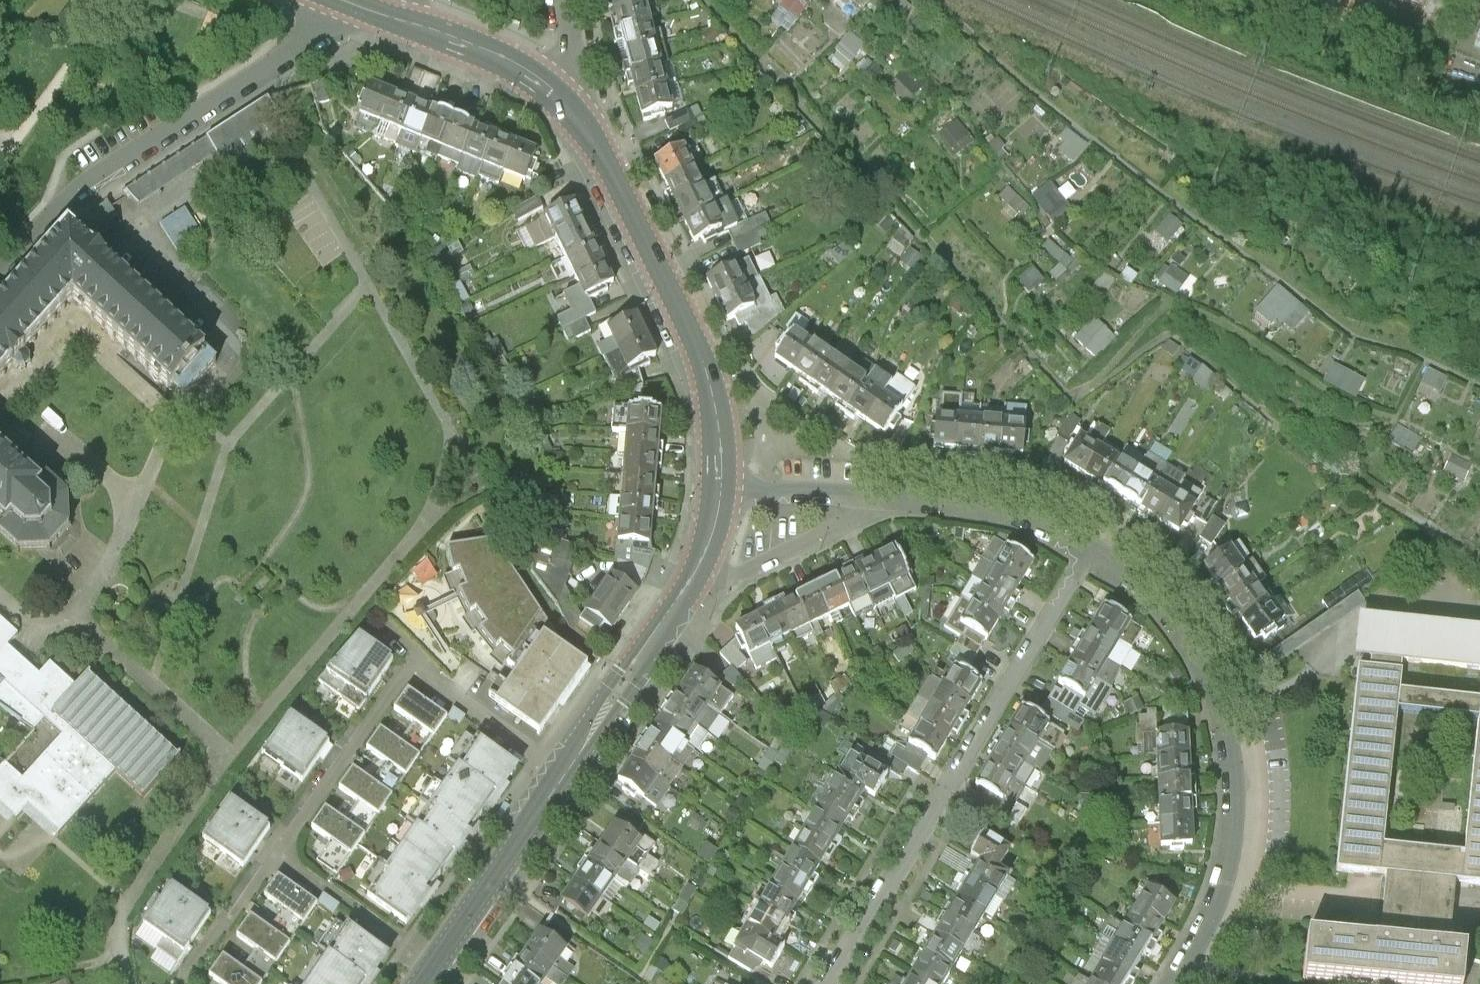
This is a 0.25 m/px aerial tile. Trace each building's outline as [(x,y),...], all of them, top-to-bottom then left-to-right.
[(609,8),(641,0),(607,0),(609,8)] [(642,0),(641,0),(609,8),(615,28),(647,19),(642,0)] [(770,15),(787,31),(809,6),(803,0),(784,0),(770,15)] [(850,30),(838,6),(824,13),(835,37),(850,30)] [(653,41),(647,19),(615,28),(620,49),(653,41)] [(836,48),(850,61),(866,45),(851,31),(836,48)] [(658,61),(653,41),(620,49),(626,70),(658,61)] [(871,83),(885,71),(866,49),(852,60),(871,83)] [(664,84),(658,61),(626,70),(632,92),(664,84)] [(901,73),(889,88),(908,104),(920,90),(901,73)] [(354,124),(376,133),(382,118),(395,87),(373,78),(354,124)] [(663,114),(662,109),(670,107),(664,84),(632,92),(639,121),(663,114)] [(416,95),(395,87),(382,118),(376,133),(397,142),(400,134),(416,95)] [(416,95),(400,134),(409,138),(412,130),(422,134),(435,103),(416,95)] [(422,134),(442,142),(454,111),(435,103),(422,134)] [(685,109),(664,118),(669,129),(690,119),(685,109)] [(251,110),(207,137),(226,168),(270,140),(251,110)] [(464,151),(476,120),(454,111),(442,142),(464,151)] [(476,120),(464,151),(484,159),(496,128),(476,120)] [(941,134),(956,156),(971,147),(956,124),(941,134)] [(516,136),(496,128),(484,159),(478,173),(498,181),(504,166),(516,136)] [(1075,164),(1089,145),(1071,132),(1057,151),(1075,164)] [(537,145),(516,136),(504,166),(525,175),(537,145)] [(459,163),(464,151),(442,142),(437,154),(459,163)] [(679,144),(649,159),(660,180),(690,164),(679,144)] [(700,184),(690,164),(660,180),(670,199),(700,184)] [(1051,220),(1081,197),(1070,183),(1059,191),(1053,183),(1034,197),(1051,220)] [(710,205),(700,184),(670,199),(680,220),(710,205)] [(538,195),(512,209),(518,220),(544,205),(538,195)] [(525,248),(554,233),(585,217),(574,197),(547,211),(514,228),(525,248)] [(723,199),(710,205),(680,220),(691,241),(719,227),(722,231),(726,229),(736,224),(723,199)] [(185,205),(160,221),(180,251),(205,234),(185,205)] [(764,210),(736,224),(726,229),(733,241),(755,230),(770,222),(764,210)] [(565,254),(595,238),(585,217),(554,233),(565,254)] [(1157,233),(1169,244),(1184,227),(1171,217),(1157,233)] [(14,365),(25,365),(32,357),(31,346),(74,299),(183,396),(216,357),(71,228),(0,307),(0,379),(14,365)] [(761,242),(755,230),(733,241),(739,254),(761,242)] [(307,254),(280,231),(251,262),(286,295),(299,277),(292,271),(307,254)] [(434,247),(450,283),(463,278),(457,263),(468,259),(459,237),(434,247)] [(575,273),(605,257),(595,238),(565,254),(575,273)] [(1052,278),(1069,286),(1083,257),(1049,240),(1042,253),(1060,262),(1052,278)] [(563,292),(571,307),(588,298),(607,289),(604,284),(616,278),(605,257),(575,273),(580,283),(563,292)] [(747,257),(732,265),(742,285),(758,277),(747,257)] [(732,265),(704,279),(715,300),(742,285),(732,265)] [(1034,268),(1019,283),(1030,294),(1045,279),(1034,268)] [(1179,296),(1188,277),(1170,269),(1161,288),(1179,296)] [(758,277),(742,285),(753,306),(754,308),(770,300),(767,296),(758,277)] [(753,306),(742,285),(715,300),(726,320),(733,317),(753,306)] [(1278,325),(1296,337),(1312,313),(1276,289),(1257,317),(1275,329),(1278,325)] [(757,314),(745,320),(751,336),(782,310),(774,294),(767,296),(770,300),(754,308),(757,314)] [(555,315),(561,328),(583,317),(595,311),(588,298),(571,307),(555,315)] [(753,306),(733,317),(737,324),(745,320),(757,314),(754,308),(753,306)] [(603,353),(649,331),(638,308),(607,323),(613,336),(598,343),(603,353)] [(561,328),(568,341),(589,330),(583,317),(561,328)] [(1097,319),(1076,340),(1097,361),(1118,340),(1097,319)] [(492,339),(488,331),(479,336),(493,360),(507,352),(498,336),(492,339)] [(603,353),(614,374),(638,363),(659,352),(649,331),(603,353)] [(775,358),(792,370),(811,343),(794,331),(775,358)] [(828,355),(811,343),(792,370),(809,382),(828,355)] [(809,382),(828,395),(847,368),(828,355),(809,382)] [(614,374),(621,389),(644,382),(638,363),(614,374)] [(1334,367),(1325,386),(1358,401),(1367,382),(1334,367)] [(865,381),(847,368),(828,395),(846,407),(865,381)] [(1429,372),(1421,391),(1440,400),(1449,381),(1429,372)] [(846,407),(863,420),(882,393),(865,381),(846,407)] [(900,406),(882,393),(863,420),(881,433),(900,406)] [(628,432),(662,434),(663,409),(652,409),(616,406),(614,431),(628,432)] [(1069,412),(1055,432),(1067,439),(1080,419),(1069,412)] [(933,447),(955,449),(957,417),(935,416),(933,447)] [(955,449),(977,450),(980,419),(957,417),(955,449)] [(977,450),(1000,452),(1002,421),(980,419),(977,450)] [(1000,452),(1022,453),(1024,422),(1002,421),(1000,452)] [(627,453),(660,456),(662,434),(628,432),(627,453)] [(1060,458),(1079,470),(1096,444),(1076,432),(1060,458)] [(1395,432),(1390,444),(1426,457),(1430,444),(1395,432)] [(7,523),(0,530),(0,532),(21,552),(49,552),(73,523),(72,495),(53,475),(43,485),(0,442),(0,516),(7,523)] [(1079,470),(1098,482),(1115,456),(1096,444),(1079,470)] [(627,453),(625,473),(659,475),(660,456),(627,453)] [(1466,483),(1475,465),(1453,455),(1444,473),(1466,483)] [(1098,482),(1118,494),(1134,467),(1115,456),(1098,482)] [(1118,494),(1137,506),(1153,479),(1134,467),(1118,494)] [(657,499),(659,475),(625,473),(624,496),(657,499)] [(1137,506),(1156,518),(1173,491),(1153,479),(1137,506)] [(1156,518),(1175,529),(1192,502),(1173,491),(1156,518)] [(1204,495),(1192,514),(1203,521),(1214,501),(1204,495)] [(624,496),(622,517),(655,520),(657,499),(624,496)] [(622,517),(620,540),(654,542),(655,520),(622,517)] [(1214,517),(1200,535),(1211,543),(1224,524),(1214,517)] [(533,570),(557,604),(564,587),(576,545),(536,531),(533,570)] [(474,696),(535,736),(586,665),(552,640),(557,632),(505,555),(498,554),(497,538),(444,546),(448,571),(457,568),(464,586),(456,589),(466,611),(471,609),(483,625),(475,630),(492,651),(498,647),(507,655),(474,696)] [(984,558),(998,567),(1010,547),(996,538),(984,558)] [(620,540),(617,570),(625,572),(644,582),(655,551),(654,542),(620,540)] [(1202,562),(1215,581),(1240,564),(1227,545),(1202,562)] [(1010,547),(998,567),(1023,582),(1035,562),(1010,547)] [(897,548),(877,557),(891,582),(911,572),(897,548)] [(877,557),(857,567),(871,592),(891,582),(877,557)] [(973,576),(987,585),(998,567),(984,558),(973,576)] [(1215,581),(1227,600),(1253,582),(1240,564),(1215,581)] [(857,567),(837,577),(850,602),(871,592),(857,567)] [(998,567),(987,585),(1011,600),(1023,582),(998,567)] [(625,572),(617,570),(610,578),(622,587),(637,597),(644,582),(625,572)] [(837,577),(817,586),(830,612),(850,602),(837,577)] [(610,578),(589,609),(614,629),(637,597),(622,587),(610,578)] [(1227,600),(1240,618),(1265,601),(1253,582),(1227,600)] [(569,627),(574,631),(584,617),(567,585),(564,587),(557,604),(558,606),(569,627)] [(987,585),(975,604),(999,619),(1011,600),(987,585)] [(817,586),(797,596),(810,622),(830,612),(817,586)] [(931,589),(923,588),(922,605),(909,611),(909,608),(902,610),(907,623),(911,622),(911,630),(920,622),(921,614),(928,615),(931,589)] [(1098,589),(1092,599),(1099,603),(1111,610),(1117,600),(1098,589)] [(797,596),(777,606),(790,632),(810,622),(797,596)] [(946,625),(962,635),(982,647),(988,639),(963,624),(975,604),(963,597),(946,625)] [(1240,618),(1253,637),(1278,620),(1265,601),(1240,618)] [(1099,603),(1088,622),(1117,639),(1128,620),(1111,610),(1099,603)] [(975,604),(963,624),(988,639),(999,619),(975,604)] [(777,606),(757,616),(770,642),(790,632),(777,606)] [(584,617),(574,631),(593,645),(596,652),(614,629),(589,609),(584,617)] [(0,616),(0,709),(34,735),(42,723),(61,735),(24,779),(6,764),(0,770),(0,805),(16,818),(29,804),(60,831),(117,770),(143,794),(180,756),(91,674),(78,687),(52,662),(41,674),(8,644),(19,633),(0,616)] [(757,616),(737,625),(741,634),(747,646),(749,652),(770,642),(757,616)] [(1358,619),(1354,660),(1370,662),(1369,672),(1357,670),(1356,682),(1336,873),(1347,874),(1379,877),(1385,878),(1378,944),(1307,938),(1303,980),(1340,983),(1461,983),(1464,953),(1447,952),(1454,885),(1460,886),(1479,888),(1479,696),(1479,703),(1399,694),(1401,675),(1400,675),(1401,665),(1479,674),(1479,632),(1358,619)] [(1141,629),(1128,620),(1117,639),(1130,647),(1141,629)] [(1088,622),(1077,641),(1105,658),(1111,648),(1117,639),(1088,622)] [(1317,622),(1283,645),(1290,654),(1323,631),(1317,622)] [(906,625),(896,630),(900,639),(910,634),(906,625)] [(741,634),(721,653),(731,664),(736,669),(748,660),(740,650),(747,646),(741,634)] [(962,635),(952,650),(973,663),(983,647),(982,647),(962,635)] [(353,687),(381,649),(364,636),(336,674),(353,687)] [(909,641),(893,652),(899,662),(916,651),(909,641)] [(1077,641),(1065,660),(1094,677),(1105,658),(1077,641)] [(878,646),(871,650),(875,657),(882,654),(878,646)] [(1125,656),(1111,648),(1105,658),(1119,666),(1125,656)] [(381,649),(353,687),(370,699),(398,662),(381,649)] [(1119,666),(1105,658),(1094,677),(1108,685),(1119,666)] [(880,660),(871,668),(877,674),(885,667),(880,660)] [(1065,660),(1054,679),(1064,685),(1082,696),(1094,677),(1065,660)] [(731,664),(723,671),(738,688),(745,679),(736,669),(731,664)] [(955,668),(944,687),(971,704),(983,685),(955,668)] [(696,669),(683,687),(708,705),(721,687),(696,669)] [(845,675),(830,685),(836,693),(851,683),(845,675)] [(1108,685),(1094,677),(1082,696),(1064,685),(1060,691),(1052,686),(1045,698),(1081,719),(1086,710),(1094,714),(1110,687),(1108,685)] [(683,687),(670,706),(695,724),(708,705),(683,687)] [(733,695),(721,687),(708,705),(720,714),(733,695)] [(944,687),(932,706),(960,723),(971,704),(944,687)] [(403,744),(423,757),(449,718),(411,693),(396,714),(415,727),(403,744)] [(845,698),(839,693),(827,708),(834,713),(845,698)] [(1137,695),(1123,701),(1129,714),(1142,708),(1137,695)] [(1045,698),(1039,708),(1075,729),(1081,719),(1045,698)] [(720,714),(708,705),(695,724),(707,732),(720,714)] [(1018,705),(1006,724),(1035,741),(1046,721),(1018,705)] [(1186,705),(1160,706),(1161,724),(1187,723),(1186,705)] [(670,706),(657,724),(682,742),(695,724),(670,706)] [(932,706),(921,725),(948,742),(960,723),(932,706)] [(1135,724),(1135,729),(1155,728),(1154,709),(1146,709),(1146,714),(1138,715),(1138,724),(1135,724)] [(286,768),(316,726),(298,713),(268,755),(286,768)] [(1104,722),(1098,719),(1096,723),(1101,727),(1104,722)] [(1063,732),(1046,721),(1035,741),(1046,747),(1052,751),(1063,732)] [(657,724),(646,739),(671,757),(682,742),(657,724)] [(695,724),(682,742),(687,745),(689,742),(705,753),(715,738),(707,732),(695,724)] [(1006,724),(995,743),(1023,760),(1035,741),(1006,724)] [(921,725),(909,744),(929,756),(937,761),(948,742),(921,725)] [(316,726),(286,768),(305,780),(334,739),(316,726)] [(423,757),(403,744),(384,732),(369,754),(390,768),(378,785),(396,797),(423,757)] [(1154,733),(1155,756),(1187,754),(1186,732),(1154,733)] [(777,738),(770,748),(780,754),(786,744),(777,738)] [(478,739),(457,768),(459,769),(462,772),(495,794),(497,796),(505,783),(516,768),(517,766),(478,739)] [(646,739),(632,759),(657,777),(671,757),(646,739)] [(1046,747),(1035,741),(1023,760),(1034,766),(1046,747)] [(687,745),(682,742),(671,757),(684,766),(695,750),(687,745)] [(995,743),(983,762),(1012,779),(1023,760),(995,743)] [(899,744),(891,757),(907,767),(918,773),(929,756),(909,744),(907,748),(899,744)] [(872,745),(863,761),(876,769),(878,765),(900,778),(907,767),(891,757),(872,745)] [(770,748),(758,767),(759,768),(765,772),(768,773),(780,754),(770,748)] [(851,754),(839,774),(867,791),(877,797),(889,777),(876,769),(863,761),(851,754)] [(1155,756),(1156,778),(1188,777),(1187,754),(1155,756)] [(671,757),(657,777),(670,785),(684,766),(671,757)] [(632,759),(618,779),(643,797),(657,777),(632,759)] [(983,762),(972,781),(1000,798),(1001,796),(1010,782),(1012,779),(983,762)] [(457,768),(443,789),(445,790),(480,814),(483,816),(488,809),(489,807),(497,796),(495,794),(462,772),(459,769),(457,768)] [(759,768),(756,774),(762,777),(765,772),(759,768)] [(396,797),(378,785),(357,772),(342,793),(361,806),(348,825),(368,837),(396,797)] [(839,774),(828,793),(855,810),(867,791),(839,774)] [(1156,778),(1157,800),(1189,799),(1188,777),(1156,778)] [(1077,782),(1070,779),(1067,786),(1074,789),(1077,782)] [(1020,788),(1010,782),(1001,796),(1011,802),(1020,788)] [(443,789),(429,808),(431,809),(436,813),(467,834),(469,836),(476,825),(479,821),(483,816),(480,814),(445,790),(443,789)] [(828,793),(816,812),(844,828),(855,810),(828,793)] [(1089,794),(1080,794),(1080,805),(1089,805),(1089,794)] [(746,802),(740,797),(735,804),(742,809),(746,802)] [(1157,800),(1158,823),(1190,821),(1189,799),(1157,800)] [(227,855),(256,815),(236,801),(207,841),(227,855)] [(1015,802),(1005,818),(1015,824),(1025,808),(1015,802)] [(429,808),(415,829),(417,830),(422,833),(453,854),(455,856),(463,844),(469,836),(467,834),(436,813),(431,809),(429,808)] [(368,837),(348,825),(330,812),(316,833),(334,845),(320,865),(340,879),(368,837)] [(816,812),(805,831),(832,847),(844,828),(816,812)] [(696,813),(689,823),(698,829),(705,820),(696,813)] [(256,815),(227,855),(247,869),(275,828),(256,815)] [(1158,823),(1159,845),(1191,844),(1190,821),(1158,823)] [(619,822),(604,842),(629,860),(637,848),(643,840),(625,826),(619,822)] [(628,823),(625,826),(643,840),(637,848),(646,854),(648,855),(656,843),(628,823)] [(415,829),(402,848),(404,849),(439,874),(441,875),(446,869),(447,867),(455,856),(453,854),(422,833),(417,830),(415,829)] [(805,831),(793,849),(821,866),(832,847),(805,831)] [(970,855),(978,860),(996,870),(1007,850),(982,835),(970,855)] [(604,842),(591,860),(615,878),(629,860),(604,842)] [(402,848),(388,868),(390,869),(393,871),(426,894),(428,895),(435,884),(436,883),(441,875),(439,874),(404,849),(402,848)] [(947,848),(939,862),(967,878),(975,865),(947,848)] [(793,849),(782,868),(810,885),(821,866),(793,849)] [(648,855),(646,854),(637,866),(640,868),(650,875),(659,863),(648,855)] [(591,860),(577,879),(602,897),(615,878),(591,860)] [(637,866),(629,860),(615,878),(627,887),(640,868),(637,866)] [(975,865),(967,878),(994,894),(1005,875),(996,870),(978,860),(975,865)] [(367,898),(406,925),(408,923),(418,909),(428,895),(426,894),(393,871),(390,869),(388,868),(367,898)] [(717,872),(711,868),(708,873),(714,877),(717,872)] [(782,868),(771,887),(798,904),(810,885),(782,868)] [(1016,882),(1005,875),(994,894),(1005,901),(1016,882)] [(967,878),(956,897),(983,913),(994,894),(967,878)] [(577,879),(563,898),(577,908),(588,916),(592,911),(602,897),(577,879)] [(272,932),(292,944),(318,906),(280,881),(265,902),(284,915),(272,932)] [(1146,885),(1134,904),(1162,921),(1173,901),(1146,885)] [(771,887),(759,906),(787,922),(798,904),(771,887)] [(170,939),(195,900),(176,888),(150,926),(170,939)] [(994,919),(1005,901),(994,894),(983,913),(994,919)] [(602,897),(592,911),(604,919),(614,905),(602,897)] [(956,897),(944,917),(971,933),(983,913),(956,897)] [(563,898),(555,910),(568,919),(577,908),(563,898)] [(195,900),(170,939),(189,952),(215,912),(195,900)] [(1134,904),(1122,924),(1150,940),(1162,921),(1134,904)] [(759,906),(748,924),(775,941),(787,922),(759,906)] [(649,919),(636,910),(630,917),(643,926),(649,919)] [(912,935),(928,944),(933,935),(940,925),(924,915),(912,935)] [(1101,937),(1111,943),(1122,924),(1108,915),(1097,934),(1101,937)] [(940,925),(933,935),(960,951),(971,933),(944,917),(940,925)] [(272,932),(253,920),(238,942),(259,956),(247,973),(263,983),(265,983),(292,944),(272,932)] [(339,946),(377,972),(392,950),(353,924),(339,946)] [(747,953),(749,955),(747,958),(750,959),(746,966),(757,973),(763,963),(771,968),(784,947),(775,941),(748,924),(733,949),(745,956),(747,953)] [(1122,924),(1111,943),(1138,959),(1150,940),(1122,924)] [(575,969),(561,959),(568,950),(544,932),(531,950),(555,968),(568,978),(575,969)] [(981,939),(971,933),(960,951),(970,957),(981,939)] [(654,941),(643,934),(634,948),(645,955),(654,941)] [(928,944),(922,955),(949,971),(960,951),(933,935),(928,944)] [(1099,962),(1111,943),(1101,937),(1090,956),(1099,962)] [(1111,943),(1099,962),(1127,979),(1138,959),(1111,943)] [(339,946),(324,967),(350,983),(369,983),(377,972),(339,946)] [(555,968),(531,950),(518,968),(540,983),(545,983),(547,980),(553,983),(564,983),(568,978),(555,968)] [(910,974),(928,983),(941,983),(949,971),(922,955),(910,974)] [(247,973),(226,960),(211,981),(215,983),(263,983),(247,973)] [(1088,981),(1093,983),(1124,983),(1127,979),(1099,962),(1088,981)] [(324,967),(313,983),(350,983),(324,967)] [(506,983),(540,983),(518,968),(506,983)] [(904,983),(928,983),(910,974),(904,983)] [(1088,981),(1079,975),(1073,983),(1086,983),(1088,981)]
